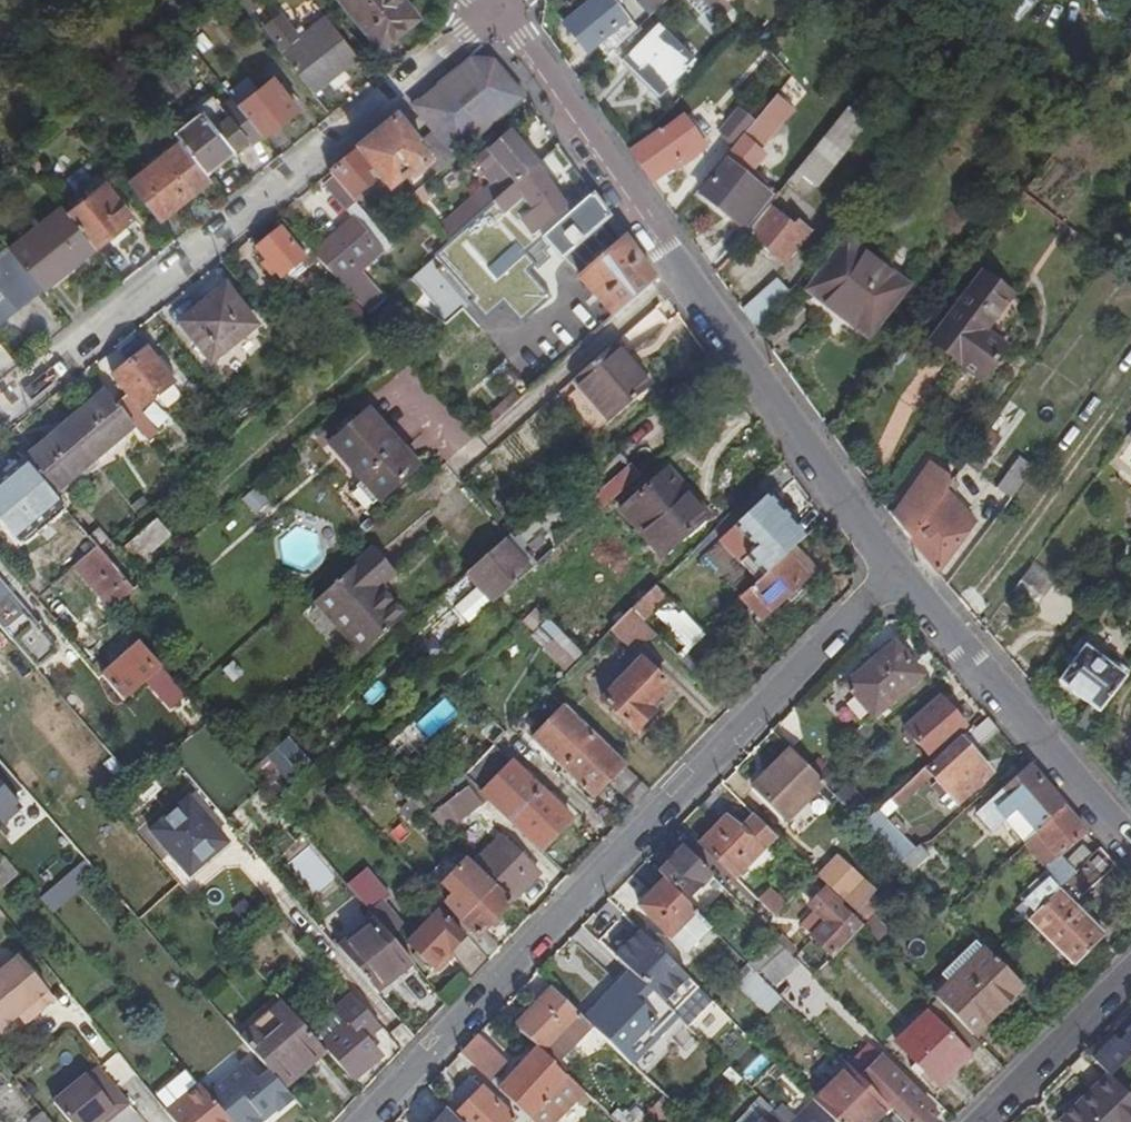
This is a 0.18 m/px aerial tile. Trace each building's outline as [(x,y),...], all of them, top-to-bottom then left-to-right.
[(260,0),(238,0),(249,14),(263,3),(260,0)] [(402,0),(343,0),(375,41),(412,12),(402,0)] [(609,57),(638,30),(617,0),(597,0),(569,21),(589,49),(598,44),(609,57)] [(728,0),(705,0),(714,9),(710,14),(719,23),(728,15),(735,23),(742,17),(731,3),(728,0)] [(281,52),(312,91),(327,80),(332,87),(346,77),(340,69),(354,59),(322,20),(303,35),(298,29),(291,34),(278,17),(265,26),(284,50),(281,52)] [(695,63),(660,29),(628,61),(647,79),(650,76),(667,92),(695,63)] [(440,175),(507,118),(492,99),(511,85),(495,65),(475,61),(418,107),(437,132),(426,141),(433,152),(428,157),(419,146),(421,145),(419,143),(402,120),(333,175),(344,188),(352,198),(357,194),(373,181),(370,176),(375,171),(393,192),(409,179),(413,183),(433,167),(440,175)] [(250,78),(231,89),(238,102),(257,92),(250,78)] [(256,130),(262,137),(297,109),(273,80),(238,107),(256,130)] [(526,103),(511,85),(492,99),(507,118),(526,103)] [(737,146),(734,150),(747,160),(756,149),(760,151),(788,117),(793,109),(776,96),(756,122),(737,146)] [(245,138),(256,130),(238,107),(227,115),(213,98),(198,110),(201,114),(175,135),(182,144),(206,173),(232,153),(235,157),(250,145),(245,138)] [(756,122),(741,110),(721,134),(737,146),(756,122)] [(779,196),(773,204),(781,209),(790,200),(801,207),(865,125),(848,111),(779,196)] [(660,132),(632,153),(652,182),(685,159),(688,162),(712,145),(691,115),(663,136),(660,132)] [(474,224),(537,169),(539,167),(504,129),(471,157),(479,167),(483,164),(492,177),(480,187),(479,186),(457,205),(460,208),(474,224)] [(159,221),(210,180),(206,173),(182,144),(130,185),(159,221)] [(732,229),(740,236),(757,214),(775,192),(751,174),(748,178),(728,163),(704,195),(737,223),(732,229)] [(412,199),(440,175),(433,167),(413,183),(409,179),(393,192),(397,198),(403,206),(412,199)] [(563,209),(537,169),(474,224),(451,245),(445,250),(453,258),(470,246),(501,219),(508,227),(512,225),(516,229),(524,224),(530,234),(543,226),(543,224),(563,209)] [(116,216),(125,209),(105,184),(67,215),(91,244),(95,249),(109,238),(123,227),(116,216)] [(352,198),(344,188),(334,195),(348,212),(358,203),(357,202),(352,198)] [(757,214),(740,236),(744,239),(749,233),(770,207),(773,204),(779,196),(775,192),(757,214)] [(357,194),(352,198),(357,202),(361,199),(357,194)] [(357,202),(358,203),(378,228),(403,206),(397,198),(380,212),(366,194),(361,199),(357,202)] [(609,217),(593,194),(544,238),(564,259),(609,217)] [(770,207),(749,233),(787,265),(812,233),(790,216),(787,221),(770,207)] [(39,287),(91,244),(67,215),(62,208),(10,251),(23,268),(39,287)] [(451,245),(474,224),(460,208),(436,228),(451,245)] [(123,227),(109,238),(112,243),(137,223),(125,209),(116,216),(123,227)] [(355,221),(315,256),(357,303),(359,304),(377,288),(364,275),(385,256),(355,221)] [(283,231),(260,250),(271,263),(267,267),(274,276),(278,273),(284,280),(307,261),(283,231)] [(648,277),(617,234),(572,274),(605,314),(648,277)] [(45,295),(39,287),(23,268),(10,251),(8,249),(0,256),(0,332),(45,295)] [(840,254),(807,297),(816,305),(847,329),(857,316),(876,329),(900,300),(840,254)] [(537,269),(526,255),(471,304),(486,321),(504,306),(521,325),(550,300),(530,275),(537,269)] [(986,272),(933,340),(983,378),(1009,346),(987,329),(1014,294),(986,272)] [(260,328),(228,289),(182,324),(196,343),(193,346),(208,366),(212,363),(213,364),(260,328)] [(614,347),(574,383),(612,425),(651,388),(614,347)] [(130,395),(119,405),(136,428),(151,446),(167,431),(157,418),(152,422),(143,411),(176,385),(148,352),(116,378),(130,395)] [(96,462),(136,428),(119,405),(108,392),(67,426),(96,462)] [(479,440),(519,404),(515,397),(474,434),(479,440)] [(418,472),(369,415),(331,448),(364,485),(382,505),(418,472)] [(56,496),(96,462),(67,426),(26,461),(56,496)] [(982,442),(965,466),(977,476),(995,452),(982,442)] [(19,453),(0,469),(0,517),(22,543),(65,507),(56,496),(26,461),(19,453)] [(687,457),(641,491),(678,542),(724,509),(687,457)] [(996,488),(1012,500),(1035,468),(1020,458),(996,488)] [(894,517),(912,540),(939,503),(954,481),(930,464),(894,517)] [(612,485),(620,495),(641,477),(633,467),(612,485)] [(251,514),(266,502),(252,486),(238,498),(251,514)] [(793,549),(805,538),(768,498),(735,527),(756,550),(741,565),(757,582),(772,568),(793,549)] [(939,503),(912,540),(919,549),(939,573),(968,531),(939,503)] [(70,512),(65,507),(22,543),(26,548),(70,512)] [(159,524),(134,544),(147,561),(172,540),(159,524)] [(533,571),(506,541),(469,574),(495,605),(533,571)] [(115,610),(137,591),(101,549),(79,568),(115,610)] [(814,573),(793,549),(772,568),(757,582),(739,599),(750,611),(754,607),(764,618),(814,573)] [(375,550),(318,603),(364,654),(405,616),(379,588),(396,573),(375,550)] [(1037,609),(1050,573),(1022,563),(1009,599),(1037,609)] [(37,669),(58,650),(0,582),(0,625),(37,669)] [(633,610),(645,621),(668,598),(657,586),(633,610)] [(645,621),(633,610),(612,630),(634,652),(655,632),(645,621)] [(550,659),(560,650),(538,625),(528,634),(550,659)] [(142,644),(104,677),(126,702),(164,670),(142,644)] [(897,645),(849,685),(877,717),(925,676),(897,645)] [(1090,705),(1072,731),(1083,744),(1104,715),(1100,711),(1124,678),(1085,647),(1060,682),(1090,705)] [(606,701),(637,731),(655,712),(650,707),(669,686),(644,662),(606,701)] [(549,692),(518,722),(595,797),(610,782),(636,808),(651,793),(549,692)] [(962,737),(970,728),(943,698),(907,729),(934,761),(962,737)] [(902,862),(916,849),(904,836),(908,831),(895,818),(891,823),(886,819),(933,775),(940,783),(935,788),(944,799),(942,801),(951,812),(992,773),(976,755),(1001,731),(989,718),(978,728),(975,724),(970,728),(962,737),(963,740),(929,770),(927,767),(864,823),(902,862)] [(259,761),(281,786),(307,763),(284,738),(259,761)] [(464,775),(543,851),(573,820),(495,745),(464,775)] [(826,783),(792,750),(756,787),(790,820),(826,783)] [(1064,806),(1030,766),(978,814),(993,831),(1006,821),(1025,843),(1064,806)] [(38,820),(0,779),(0,838),(9,848),(38,820)] [(435,812),(455,831),(482,804),(463,785),(435,812)] [(859,805),(843,788),(836,794),(853,811),(859,805)] [(297,803),(291,795),(280,806),(287,813),(297,803)] [(189,796),(151,828),(190,874),(228,841),(189,796)] [(870,816),(859,805),(853,811),(857,816),(863,821),(870,816)] [(1059,858),(1087,833),(1064,806),(1025,843),(1046,866),(1043,874),(1022,895),(1037,911),(1058,891),(1074,874),(1059,858)] [(728,819),(702,845),(735,878),(776,837),(756,817),(741,832),(728,819)] [(478,865),(496,883),(514,901),(542,872),(506,837),(478,865)] [(921,845),(916,849),(902,862),(916,875),(933,858),(921,845)] [(1075,873),(1093,856),(1083,846),(1066,863),(1075,873)] [(712,875),(685,848),(659,873),(667,881),(687,901),(691,897),(712,875)] [(1116,866),(1104,853),(1067,885),(1078,899),(1116,866)] [(0,863),(0,891),(20,874),(6,857),(0,863)] [(840,857),(822,875),(859,911),(876,892),(840,857)] [(455,896),(447,903),(460,919),(477,937),(475,941),(491,959),(502,947),(486,931),(514,901),(496,883),(478,865),(471,859),(445,885),(455,896)] [(36,899),(50,914),(93,875),(79,860),(36,899)] [(349,888),(371,914),(393,939),(404,930),(385,906),(393,899),(368,870),(349,887),(349,888)] [(687,901),(667,881),(642,905),(688,952),(714,928),(687,901)] [(768,915),(784,901),(768,883),(752,897),(768,915)] [(814,904),(825,916),(829,920),(815,934),(833,953),(863,925),(829,890),(814,904)] [(1105,936),(1058,891),(1037,911),(1030,919),(1076,966),(1105,936)] [(457,922),(435,897),(426,904),(436,916),(440,913),(465,936),(468,934),(457,922)] [(440,913),(436,916),(411,944),(434,967),(450,950),(472,979),(491,959),(475,941),(468,934),(465,936),(440,913)] [(336,945),(378,994),(414,964),(393,939),(371,914),(336,945)] [(617,958),(631,972),(675,1014),(699,988),(626,915),(619,922),(635,938),(617,958)] [(829,920),(825,916),(810,930),(815,934),(829,920)] [(477,937),(460,919),(457,922),(468,934),(475,941),(477,937)] [(810,943),(794,958),(797,962),(814,978),(830,961),(810,943)] [(987,947),(937,995),(974,1033),(1024,985),(987,947)] [(784,948),(761,971),(774,985),(797,962),(794,958),(784,948)] [(0,974),(0,1032),(18,1017),(30,1006),(37,1015),(55,1000),(20,957),(0,974)] [(414,964),(378,994),(383,1000),(418,969),(414,964)] [(783,999),(758,974),(755,971),(740,986),(768,1014),(783,999)] [(675,1014),(631,972),(585,1020),(634,1067),(680,1019),(675,1014)] [(554,989),(518,1028),(540,1049),(544,1053),(580,1015),(554,989)] [(381,1028),(353,997),(336,1011),(348,1026),(326,1045),(356,1079),(381,1056),(367,1040),(381,1028)] [(284,1002),(242,1039),(286,1089),(328,1053),(284,1002)] [(30,1006),(18,1017),(25,1025),(37,1015),(30,1006)] [(928,1015),(899,1043),(940,1085),(970,1057),(928,1015)] [(1097,1063),(1110,1076),(1111,1077),(1130,1057),(1130,1029),(1097,1063)] [(510,1063),(480,1035),(479,1036),(462,1054),(492,1083),(510,1063)] [(870,1047),(850,1067),(861,1079),(882,1058),(870,1047)] [(540,1049),(500,1091),(533,1121),(557,1121),(585,1092),(544,1053),(540,1049)] [(738,1073),(750,1085),(770,1065),(757,1053),(738,1073)] [(907,1121),(933,1121),(940,1115),(882,1058),(861,1079),(889,1106),(890,1106),(907,1121)] [(100,1065),(55,1103),(70,1121),(102,1121),(104,1120),(115,1111),(118,1115),(132,1105),(100,1065)] [(849,1066),(832,1084),(815,1102),(835,1121),(873,1121),(889,1106),(861,1079),(849,1066)] [(1111,1077),(1110,1076),(1090,1094),(1094,1099),(1070,1121),(1130,1121),(1130,1097),(1111,1077)] [(445,1107),(461,1121),(516,1121),(517,1121),(472,1079),(445,1107)] [(170,1115),(176,1121),(193,1121),(217,1101),(204,1087),(170,1115)] [(1090,1094),(1062,1121),(1070,1121),(1094,1099),(1090,1094)] [(648,1115),(656,1121),(659,1121),(674,1106),(665,1098),(648,1115)] [(217,1101),(193,1121),(234,1121),(217,1101)] [(815,1102),(796,1121),(835,1121),(815,1102)] [(764,1121),(752,1110),(740,1121),(763,1121),(764,1121)] [(104,1120),(105,1121),(110,1121),(118,1115),(115,1111),(104,1120)] [(763,1121),(786,1121),(774,1111),(764,1121),(763,1121)]
